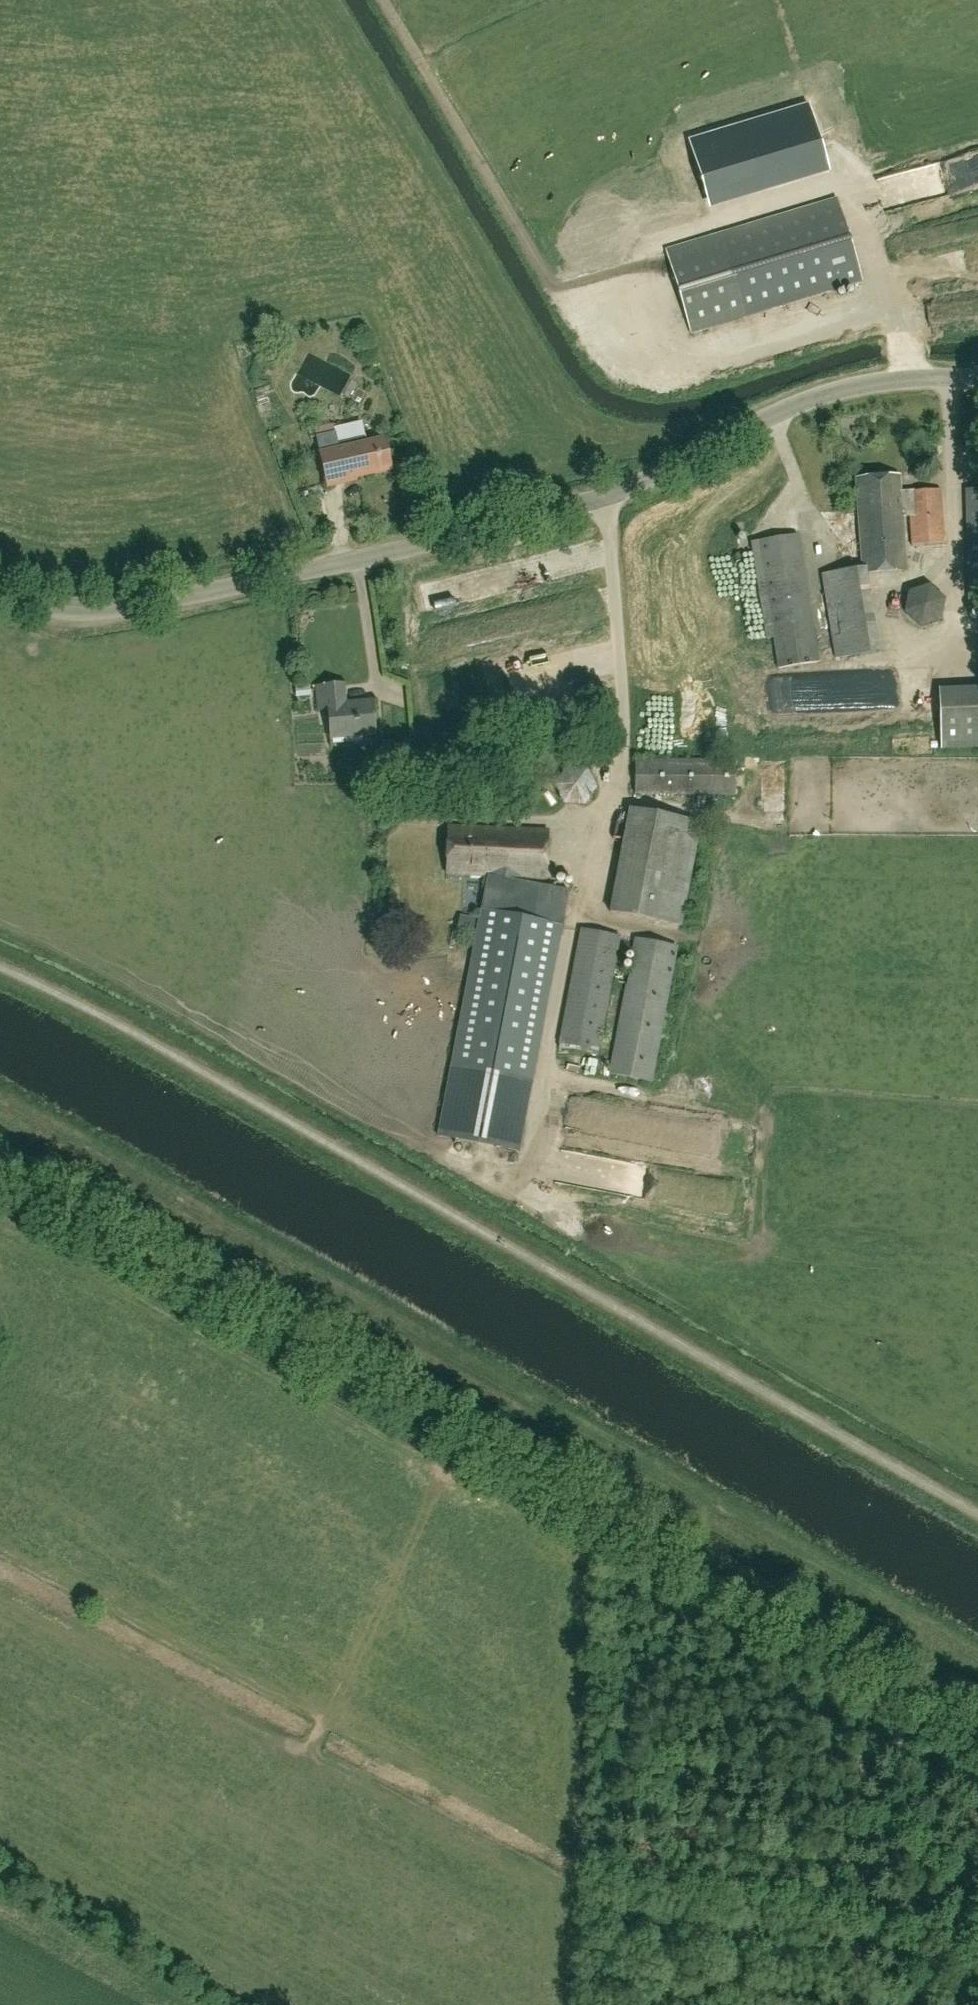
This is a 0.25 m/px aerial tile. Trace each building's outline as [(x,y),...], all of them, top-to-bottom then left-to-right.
[(862,282),(837,199),(666,251),(691,333),(862,282)] [(327,484),(356,478),(392,470),(384,439),(366,443),(365,436),(338,442),(336,432),(316,437),(327,484)] [(907,572),(907,564),(903,517),(910,516),(912,545),(945,543),(944,536),(941,489),(901,492),(900,475),(856,479),(863,567),(867,567),(822,574),(835,659),(881,652),(868,576),(907,572)] [(977,610),(977,489),(966,490),(970,610),(977,610)] [(765,639),(773,639),(778,669),(819,663),(799,535),(751,543),(765,639)] [(903,593),(905,614),(940,611),(939,590),(903,593)] [(328,710),(330,739),(376,735),(373,700),(348,702),(346,682),(315,685),(318,711),(328,710)] [(977,750),(977,689),(937,690),(939,751),(977,750)] [(735,795),(736,761),(636,760),(635,794),(735,795)] [(587,764),(566,764),(555,784),(564,801),(586,802),(597,784),(587,764)] [(681,925),(701,822),(630,808),(611,912),(681,925)] [(446,874),(488,875),(482,910),(512,916),(519,877),(547,878),(549,831),(449,826),(446,874)] [(562,925),(512,916),(482,910),(439,1137),(519,1152),(533,1082),(562,925)] [(627,984),(614,1057),(610,1074),(652,1082),(677,947),(636,939),(630,972),(614,969),(620,936),(582,929),(559,1048),(598,1055),(612,981),(627,984)]
